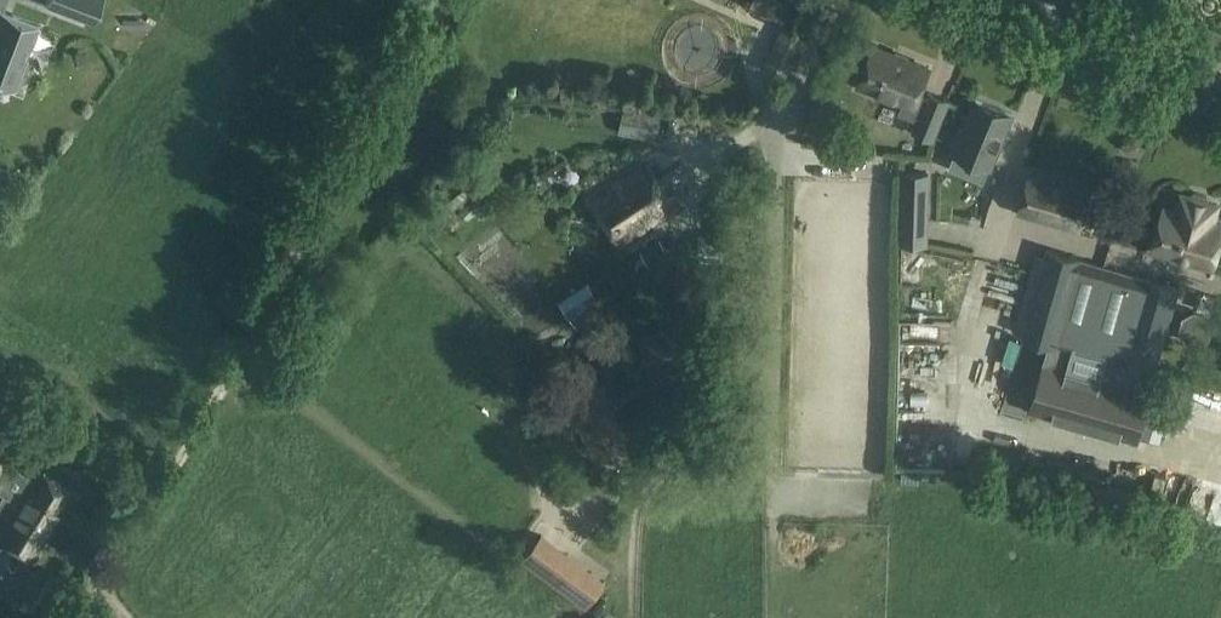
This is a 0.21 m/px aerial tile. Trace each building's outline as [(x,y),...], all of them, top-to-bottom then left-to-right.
[(103,0),(47,0),(45,5),(93,24),(103,0)] [(781,25),(790,7),(776,0),(753,0),(749,8),(781,25)] [(39,24),(0,9),(0,77),(3,78),(4,77),(13,80),(21,59),(25,61),(39,24)] [(806,36),(783,25),(763,67),(786,78),(806,36)] [(875,47),(859,85),(904,103),(900,112),(918,120),(914,131),(934,139),(950,101),(929,93),(927,100),(918,96),(929,69),(875,47)] [(1013,115),(976,100),(955,153),(991,168),(1013,115)] [(662,114),(624,106),(619,133),(657,141),(662,114)] [(1023,120),(1012,158),(1030,164),(1041,126),(1023,120)] [(809,176),(830,177),(830,164),(809,163),(809,176)] [(622,244),(677,207),(647,164),(592,201),(622,244)] [(980,192),(986,179),(960,167),(954,180),(980,192)] [(905,173),(903,243),(927,244),(929,174),(905,173)] [(1021,211),(1079,228),(1090,190),(1031,174),(1021,211)] [(1210,203),(1209,197),(1195,193),(1190,197),(1182,195),(1177,212),(1166,209),(1154,250),(1212,267),(1220,237),(1220,225),(1213,223),(1218,205),(1210,203)] [(671,253),(660,237),(640,251),(651,267),(671,253)] [(1081,258),(1049,249),(1024,334),(1049,342),(1029,409),(1135,439),(1154,371),(1179,288),(1146,278),(1146,279),(1081,260),(1081,258)] [(606,310),(588,282),(559,300),(577,328),(606,310)] [(1209,338),(1213,325),(1207,315),(1194,311),(1183,316),(1179,329),(1185,340),(1199,344),(1209,338)] [(694,322),(638,337),(648,373),(704,357),(694,322)] [(593,367),(557,388),(550,393),(568,424),(574,420),(594,454),(626,436),(606,401),(611,398),(593,367)] [(16,502),(55,527),(76,494),(36,469),(31,479),(5,463),(8,458),(0,453),(0,493),(16,502)] [(55,527),(0,493),(0,510),(8,515),(0,527),(0,539),(23,553),(12,571),(27,581),(19,594),(39,606),(55,580),(35,567),(32,572),(26,568),(32,558),(34,560),(55,527)] [(524,561),(586,607),(604,583),(542,537),(524,561)]
